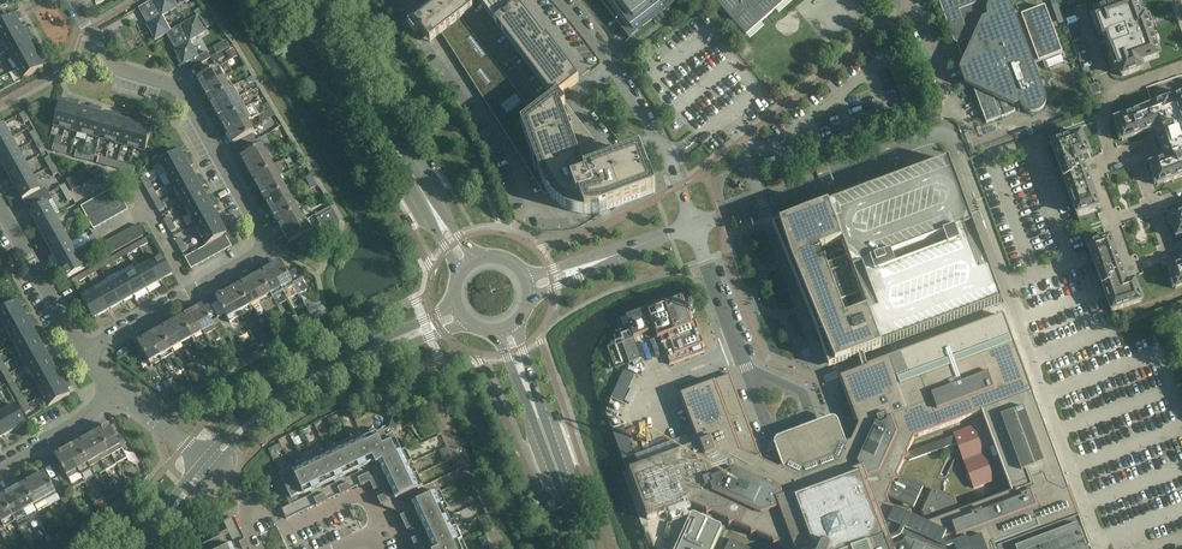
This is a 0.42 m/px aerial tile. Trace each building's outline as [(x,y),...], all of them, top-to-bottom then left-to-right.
[(167,34),(171,31),(162,16),(178,7),(174,0),(153,0),(139,8),(147,24),(146,24),(155,41),(167,34)] [(430,43),(473,10),(465,0),(441,0),(411,23),(414,27),(416,25),(430,43)] [(655,194),(650,179),(641,153),(611,165),(559,97),(580,81),(547,39),(545,41),(514,0),(477,0),(495,24),(553,100),(521,124),(539,175),(546,190),(547,193),(548,194),(549,196),(551,198),(553,199),(554,201),(556,203),(560,206),(563,208),(565,209),(568,210),(569,211),(573,212),(576,213),(578,214),(580,214),(583,215),(587,215),(590,215),(594,215),(597,214),(599,214),(655,194)] [(629,39),(678,0),(599,0),(629,39)] [(747,35),(786,0),(721,0),(718,2),(747,35)] [(986,12),(978,13),(973,0),(937,0),(953,44),(956,45),(962,62),(959,70),(964,85),(973,89),(986,124),(1015,113),(1013,107),(1019,105),(1020,107),(1021,108),(1022,110),(1023,111),(1025,112),(1027,113),(1028,114),(1030,114),(1032,115),(1034,115),(1035,114),(1037,114),(1038,113),(1040,112),(1041,111),(1042,110),(1043,109),(1044,107),(1045,104),(1045,101),(1045,98),(1032,65),(1062,53),(1044,7),(1015,18),(1011,8),(1010,6),(1009,5),(1008,4),(1007,3),(1006,2),(1004,1),(1002,0),(1001,0),(997,0),(996,0),(994,1),(992,2),(991,2),(990,3),(989,4),(988,5),(987,7),(986,8),(986,9),(986,11),(986,12)] [(1097,20),(1103,36),(1105,36),(1110,48),(1111,48),(1122,76),(1142,69),(1140,63),(1158,56),(1148,26),(1145,28),(1135,0),(1129,0),(1095,12),(1097,20)] [(884,7),(869,21),(873,24),(887,11),(884,7)] [(201,8),(194,12),(196,16),(203,12),(201,8)] [(1062,12),(1056,13),(1060,26),(1065,25),(1062,12)] [(20,26),(18,21),(22,18),(19,13),(0,23),(0,38),(20,26)] [(197,17),(171,31),(167,34),(175,49),(174,50),(183,66),(191,62),(194,68),(211,58),(207,52),(199,57),(190,42),(206,33),(197,17)] [(0,38),(0,39),(5,48),(31,34),(28,28),(23,31),(20,26),(0,38)] [(31,34),(5,48),(11,59),(32,47),(29,42),(34,39),(31,34)] [(32,47),(11,59),(17,69),(43,54),(39,49),(35,51),(32,47)] [(237,57),(233,49),(226,53),(231,60),(237,57)] [(43,54),(17,69),(23,80),(44,68),(41,62),(45,60),(43,54)] [(197,79),(203,90),(227,77),(227,76),(232,73),(226,63),(197,79)] [(209,101),(233,88),(227,77),(203,90),(209,101)] [(910,80),(896,84),(898,91),(912,86),(910,80)] [(233,88),(209,101),(215,112),(245,95),(248,93),(242,83),(233,88)] [(1089,87),(1089,88),(1092,96),(1101,93),(1098,84),(1089,87)] [(221,122),(251,105),(245,95),(215,112),(221,122)] [(1171,101),(1172,104),(1168,105),(1167,102),(1132,115),(1115,121),(1122,141),(1154,130),(1165,160),(1150,166),(1157,186),(1181,177),(1181,97),(1171,101)] [(65,129),(72,101),(67,99),(65,104),(59,103),(53,126),(65,129)] [(72,101),(65,129),(76,132),(82,109),(77,108),(79,103),(72,101)] [(918,101),(911,104),(917,126),(925,124),(918,101)] [(504,116),(514,123),(525,110),(515,102),(504,116)] [(227,133),(251,120),(260,115),(254,104),(251,105),(221,122),(227,133)] [(87,135),(95,107),(89,105),(88,111),(82,109),(76,132),(87,135)] [(95,107),(87,135),(99,139),(105,116),(100,114),(101,109),(95,107)] [(24,112),(19,115),(24,124),(29,121),(24,112)] [(110,142),(118,113),(112,112),(110,117),(105,116),(99,139),(110,142)] [(118,113),(110,142),(122,145),(128,122),(122,120),(124,115),(118,113)] [(1115,121),(1081,133),(1072,136),(1080,156),(1098,208),(1109,238),(1126,284),(1133,305),(1141,302),(1175,290),(1181,287),(1181,255),(1176,238),(1169,218),(1157,186),(1150,166),(1132,115),(1115,121)] [(133,148),(141,120),(135,118),(134,123),(128,122),(122,145),(133,148)] [(141,120),(133,148),(145,152),(152,128),(145,127),(147,121),(141,120)] [(251,120),(227,133),(234,145),(258,131),(251,120)] [(12,137),(4,124),(0,126),(0,144),(12,137)] [(34,142),(40,139),(35,130),(30,133),(34,142)] [(1081,133),(1072,136),(1051,144),(1076,215),(1098,208),(1080,156),(1088,154),(1081,133)] [(19,150),(12,137),(0,144),(0,159),(1,160),(19,150)] [(40,139),(34,142),(39,150),(44,147),(40,139)] [(59,153),(60,146),(54,144),(52,151),(59,153)] [(247,168),(271,155),(265,144),(241,158),(247,168)] [(296,151),(292,144),(284,148),(288,156),(296,151)] [(60,146),(59,153),(66,155),(67,148),(60,146)] [(8,174),(26,164),(19,150),(1,160),(8,174)] [(81,159),(83,153),(76,151),(74,157),(81,159)] [(165,174),(191,159),(188,153),(183,156),(181,151),(159,163),(165,174)] [(83,153),(81,159),(93,162),(95,156),(83,153)] [(253,179),(277,166),(271,155),(247,168),(253,179)] [(49,168),(54,165),(49,157),(44,159),(49,168)] [(104,165),(106,159),(99,157),(97,163),(104,165)] [(106,159),(104,165),(111,167),(113,161),(106,159)] [(191,159),(165,174),(171,184),(192,172),(190,167),(194,165),(191,159)] [(292,163),(296,169),(296,170),(302,167),(298,160),(292,163)] [(259,190),(283,176),(292,172),(286,161),(277,166),(253,179),(259,190)] [(927,169),(870,190),(828,206),(881,348),(1001,304),(1000,303),(1001,303),(948,161),(947,161),(927,169)] [(126,172),(128,166),(121,163),(120,170),(126,172)] [(16,187),(33,177),(26,164),(8,174),(16,187)] [(54,165),(49,168),(54,176),(59,173),(54,165)] [(128,166),(126,172),(133,174),(135,168),(128,166)] [(100,169),(92,174),(95,179),(103,174),(100,169)] [(78,173),(84,185),(90,181),(84,170),(78,173)] [(192,172),(171,184),(177,194),(203,180),(200,174),(195,177),(192,172)] [(84,185),(78,173),(72,177),(78,188),(84,185)] [(144,186),(150,183),(146,176),(140,179),(144,186)] [(153,185),(163,182),(161,176),(151,179),(153,185)] [(265,201),(289,187),(283,176),(259,190),(265,201)] [(33,177),(16,187),(23,200),(25,199),(29,205),(49,194),(46,188),(41,190),(33,177)] [(78,188),(72,177),(66,180),(72,191),(78,188)] [(203,180),(177,194),(183,205),(204,193),(201,188),(206,185),(203,180)] [(150,183),(144,186),(150,196),(156,193),(150,183)] [(226,186),(217,190),(221,201),(230,197),(226,186)] [(110,190),(116,202),(122,198),(116,187),(110,190)] [(271,211),(295,198),(289,187),(265,201),(271,211)] [(104,194),(111,205),(116,202),(110,190),(104,194)] [(68,202),(73,199),(69,191),(63,194),(68,202)] [(313,198),(309,192),(304,195),(308,201),(313,198)] [(156,193),(150,196),(156,206),(161,203),(156,193)] [(188,215),(215,200),(211,194),(206,197),(204,193),(183,205),(188,215)] [(38,226),(56,216),(48,203),(53,200),(49,194),(29,205),(32,211),(30,213),(38,226)] [(98,197),(105,208),(111,205),(104,194),(98,197)] [(93,200),(99,211),(105,208),(98,197),(93,200)] [(116,202),(123,213),(128,210),(122,198),(116,202)] [(277,222),(301,208),(295,198),(271,211),(277,222)] [(87,203),(93,215),(99,211),(93,200),(87,203)] [(215,200),(188,215),(194,225),(215,213),(213,208),(218,206),(215,200)] [(111,205),(117,216),(123,213),(116,202),(111,205)] [(87,218),(93,215),(87,203),(81,207),(87,218)] [(161,203),(156,206),(159,212),(165,209),(161,203)] [(229,206),(233,217),(242,214),(238,203),(229,206)] [(56,211),(62,221),(74,215),(69,205),(56,211)] [(105,208),(111,219),(117,216),(111,205),(105,208)] [(307,219),(283,233),(289,244),(295,240),(299,246),(303,244),(301,240),(318,231),(332,239),(339,234),(339,220),(331,206),(320,213),(322,216),(317,219),(321,225),(313,230),(307,219)] [(863,355),(881,348),(828,206),(773,226),(816,331),(829,368),(857,357),(860,365),(862,369),(867,367),(866,364),(863,355)] [(99,211),(105,223),(111,219),(105,208),(99,211)] [(283,233),(307,219),(301,208),(277,222),(283,233)] [(78,221),(84,218),(79,209),(74,212),(78,221)] [(93,215),(99,226),(105,223),(99,211),(93,215)] [(200,235),(226,221),(223,215),(218,218),(215,213),(194,225),(200,235)] [(1177,215),(1169,218),(1176,238),(1181,236),(1181,213),(1177,215)] [(93,215),(87,218),(94,229),(99,226),(93,215)] [(45,239),(63,229),(56,216),(38,226),(45,239)] [(167,227),(173,224),(169,217),(164,220),(167,227)] [(84,218),(78,221),(83,229),(88,226),(84,218)] [(69,232),(77,225),(72,219),(63,227),(69,232)] [(226,221),(200,235),(206,246),(208,245),(214,242),(220,238),(225,235),(227,234),(224,229),(229,226),(226,221)] [(171,233),(176,230),(173,224),(167,227),(171,233)] [(131,228),(137,239),(143,236),(137,225),(131,228)] [(125,231),(132,243),(137,239),(131,228),(125,231)] [(53,252),(70,242),(63,229),(45,239),(53,252)] [(119,235),(126,246),(132,243),(125,231),(119,235)] [(93,247),(98,244),(93,235),(88,238),(93,247)] [(114,238),(120,249),(126,246),(119,235),(114,238)] [(220,238),(226,250),(232,246),(225,235),(220,238)] [(108,241),(114,252),(120,249),(114,238),(108,241)] [(137,242),(140,248),(148,243),(145,238),(137,242)] [(181,238),(175,241),(179,247),(184,244),(181,238)] [(214,242),(220,253),(226,250),(220,238),(214,242)] [(1109,238),(1087,246),(1111,313),(1133,305),(1141,302),(1134,281),(1126,284),(1109,238)] [(114,252),(108,241),(102,244),(108,256),(114,252)] [(60,265),(78,255),(70,242),(53,252),(60,265)] [(124,250),(127,255),(140,248),(137,242),(124,250)] [(208,245),(215,256),(220,253),(214,242),(208,245)] [(98,244),(93,247),(98,255),(103,252),(98,244)] [(188,250),(184,244),(179,247),(182,253),(188,250)] [(202,248),(209,259),(215,256),(208,245),(206,246),(202,248)] [(209,259),(202,248),(197,251),(203,262),(209,259)] [(111,257),(114,262),(127,255),(124,250),(111,257)] [(203,262),(197,251),(191,254),(197,266),(203,262)] [(197,266),(191,254),(185,257),(192,269),(197,266)] [(78,255),(60,265),(68,279),(85,269),(78,255)] [(98,264),(101,270),(114,262),(111,257),(98,264)] [(150,264),(159,282),(173,274),(163,257),(150,264)] [(283,292),(288,301),(299,295),(287,274),(281,262),(270,269),(283,292)] [(85,272),(88,277),(101,270),(98,264),(85,272)] [(159,282),(150,264),(137,272),(146,289),(159,282)] [(273,298),(278,307),(288,301),(283,292),(270,269),(259,275),(273,298)] [(287,274),(299,295),(307,290),(298,273),(296,269),(287,274)] [(88,277),(85,272),(77,277),(79,282),(88,277)] [(146,289),(137,272),(123,279),(133,296),(146,289)] [(262,304),(267,313),(278,307),(273,298),(259,275),(248,281),(262,305),(262,304)] [(133,296),(123,279),(110,286),(120,304),(133,296)] [(238,287),(251,311),(254,309),(258,318),(267,313),(262,304),(262,305),(248,281),(238,287)] [(120,304),(110,286),(97,294),(107,311),(120,304)] [(227,293),(241,317),(251,311),(238,287),(227,293)] [(241,317),(227,293),(216,299),(230,323),(241,317)] [(107,311),(97,294),(84,301),(94,319),(107,311)] [(24,312),(21,307),(26,304),(22,298),(0,311),(0,318),(3,323),(24,312)] [(704,344),(696,322),(692,323),(682,298),(666,304),(666,301),(625,316),(630,331),(619,335),(629,363),(641,359),(633,338),(654,330),(657,339),(659,338),(669,365),(695,356),(705,352),(702,345),(704,344)] [(304,305),(307,309),(316,305),(313,300),(304,305)] [(210,345),(221,338),(203,306),(191,312),(205,336),(210,345)] [(1175,314),(1173,308),(1166,311),(1168,316),(1175,314)] [(3,323),(9,334),(34,320),(31,314),(26,317),(24,312),(3,323)] [(181,318),(194,342),(205,336),(191,312),(181,318)] [(317,317),(317,316),(315,312),(300,321),(304,329),(305,329),(306,328),(307,328),(307,327),(308,327),(309,326),(310,326),(310,325),(311,325),(312,324),(313,323),(314,322),(314,321),(315,320),(316,319),(316,318),(317,317)] [(288,320),(296,334),(303,330),(296,316),(288,320)] [(170,325),(184,349),(194,342),(181,318),(170,325)] [(9,334),(14,344),(35,333),(32,327),(37,325),(34,320),(9,334)] [(159,331),(173,355),(184,349),(170,325),(159,331)] [(243,342),(252,339),(250,330),(240,333),(243,342)] [(149,337),(162,361),(173,355),(159,331),(149,337)] [(14,344),(20,354),(46,340),(43,334),(38,337),(35,333),(14,344)] [(162,361),(149,337),(138,343),(152,367),(162,361)] [(26,365),(46,353),(44,348),(49,345),(46,340),(20,354),(26,365)] [(1068,490),(1063,492),(1047,485),(1044,475),(1010,488),(1011,492),(959,512),(953,496),(948,497),(932,489),(918,520),(912,517),(910,512),(905,514),(890,507),(887,499),(893,484),(899,482),(897,476),(914,439),(1032,394),(1014,344),(900,386),(890,359),(867,367),(862,369),(839,377),(857,426),(850,442),(845,444),(847,449),(840,464),(820,471),(800,479),(784,472),(783,467),(778,469),(762,462),(730,375),(712,381),(712,382),(679,395),(691,427),(686,429),(692,445),(638,466),(621,422),(610,426),(627,471),(628,470),(647,520),(689,504),(697,508),(704,511),(702,517),(695,514),(694,514),(693,514),(692,514),(691,514),(690,515),(675,548),(712,548),(721,529),(721,528),(721,527),(720,526),(719,525),(722,519),(727,522),(729,527),(734,525),(749,532),(751,537),(756,535),(771,542),(773,547),(778,545),(787,548),(1090,548),(1068,490)] [(252,356),(259,351),(255,345),(248,349),(252,356)] [(26,365),(32,375),(57,361),(54,355),(49,358),(46,353),(26,365)] [(32,375),(37,385),(58,374),(55,368),(60,366),(57,361),(32,375)] [(0,366),(0,369),(2,373),(8,370),(5,364),(0,366)] [(214,378),(220,375),(215,364),(208,367),(214,378)] [(203,383),(209,380),(200,366),(195,369),(203,383)] [(188,372),(196,387),(203,383),(195,369),(188,372)] [(618,413),(620,408),(634,376),(624,371),(605,412),(610,426),(621,422),(618,413)] [(43,396),(69,381),(65,376),(60,378),(58,374),(37,385),(43,396)] [(10,388),(16,384),(13,378),(7,381),(10,388)] [(172,398),(180,393),(172,379),(164,384),(172,398)] [(49,406),(70,395),(67,389),(72,387),(69,381),(43,396),(49,406)] [(16,384),(10,388),(14,394),(19,391),(16,384)] [(22,408),(28,405),(24,399),(18,402),(22,408)] [(28,405),(22,408),(25,414),(31,411),(28,405)] [(3,413),(13,431),(27,423),(17,406),(3,413)] [(3,413),(0,415),(0,438),(13,431),(3,413)] [(337,415),(327,419),(330,424),(328,424),(331,431),(337,428),(333,420),(335,420),(337,425),(338,425),(339,427),(342,426),(337,415)] [(389,428),(390,428),(396,430),(400,419),(393,417),(389,428)] [(964,468),(1013,454),(1005,424),(955,439),(964,468)] [(98,432),(112,456),(123,450),(109,425),(98,432)] [(312,492),(321,488),(336,481),(344,477),(360,470),(370,465),(377,462),(381,471),(385,480),(392,494),(394,498),(395,500),(423,487),(401,439),(396,441),(390,429),(390,428),(389,428),(376,434),(374,430),(338,447),(327,452),(315,458),(314,458),(303,463),(303,464),(280,475),(291,499),(292,502),(298,499),(312,492)] [(117,465),(112,456),(98,432),(87,438),(106,471),(117,465)] [(292,440),(295,447),(302,444),(299,437),(292,440)] [(106,471),(87,438),(77,444),(95,476),(99,483),(103,481),(100,475),(106,471)] [(95,476),(77,444),(66,450),(84,482),(95,476)] [(452,459),(446,447),(439,451),(442,458),(440,459),(442,464),(452,459)] [(84,482),(66,450),(55,456),(73,488),(84,482)] [(34,479),(47,503),(58,497),(45,473),(34,479)] [(47,503),(34,479),(23,485),(37,509),(47,503)] [(37,509),(23,485),(12,491),(26,515),(37,509)] [(26,515),(12,491),(2,497),(15,521),(26,515)] [(66,492),(59,496),(64,505),(71,501),(66,492)] [(420,521),(427,536),(431,544),(433,548),(467,548),(457,528),(451,516),(440,492),(439,493),(416,504),(412,505),(416,513),(420,521)] [(15,521),(2,497),(0,498),(0,530),(15,521)] [(120,510),(125,504),(121,498),(112,507),(116,514),(120,510)] [(103,499),(97,502),(103,512),(109,508),(103,499)] [(491,527),(485,515),(478,519),(484,530),(491,527)] [(55,543),(48,527),(40,531),(48,546),(55,543)] [(231,542),(228,543),(224,536),(199,548),(234,548),(231,542)] [(483,548),(489,546),(486,536),(479,538),(483,548)] [(33,548),(45,548),(38,537),(29,542),(33,548)] [(70,544),(67,538),(56,544),(59,548),(62,548),(70,544)] [(730,539),(725,548),(751,548),(730,539)]
